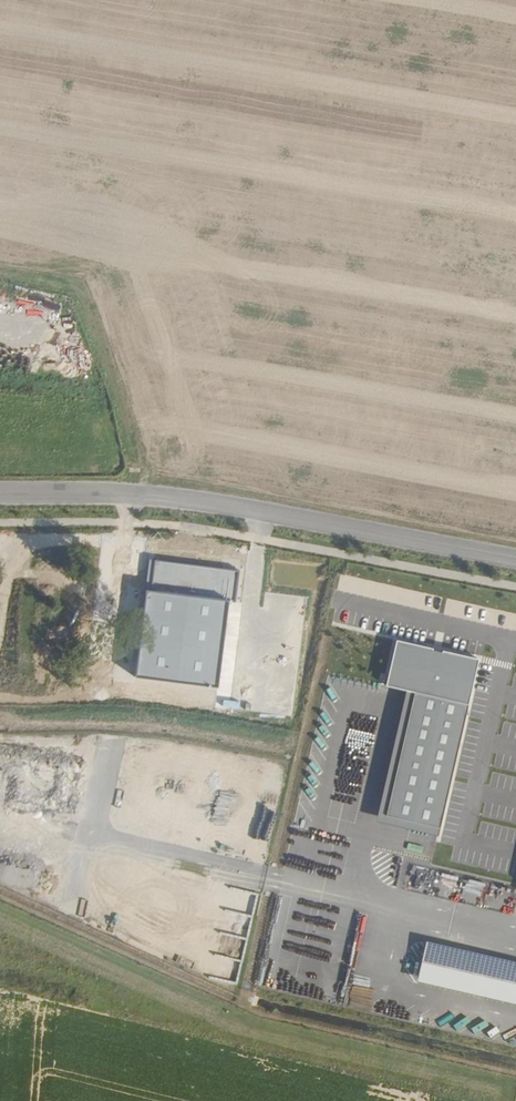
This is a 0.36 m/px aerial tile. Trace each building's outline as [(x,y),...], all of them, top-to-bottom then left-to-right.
[(151,561),(148,591),(228,601),(233,602),(236,571),(151,561)] [(228,601),(148,591),(137,676),(217,686),(228,601)] [(479,660),(398,641),(388,686),(407,691),(416,692),(387,817),(440,829),(479,660)] [(438,836),(440,829),(387,817),(416,692),(407,691),(377,821),(438,836)] [(413,846),(411,852),(426,857),(428,850),(413,846)] [(428,943),(419,982),(515,1004),(515,963),(428,943)]
